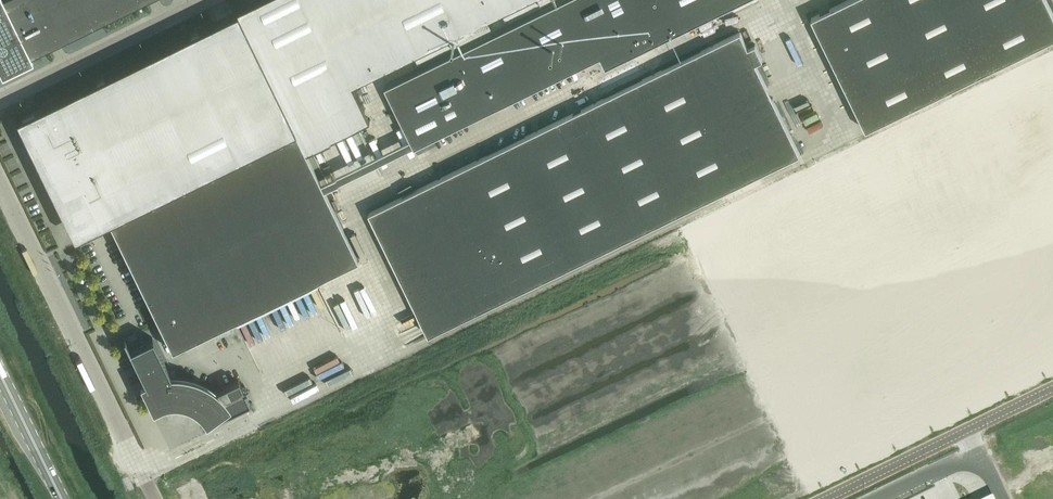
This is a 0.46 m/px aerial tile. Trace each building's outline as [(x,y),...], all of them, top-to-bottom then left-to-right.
[(2,75),(33,60),(30,55),(144,0),(17,0),(6,5),(3,0),(0,0),(0,72),(2,75)] [(453,43),(493,23),(490,18),(490,17),(526,0),(257,0),(16,118),(66,220),(68,219),(69,221),(70,224),(81,219),(86,231),(108,220),(171,349),(357,258),(305,151),(371,119),(354,84),(419,52),(450,37),(453,43)] [(385,85),(414,146),(600,56),(606,67),(744,0),(561,0),(385,85)] [(866,129),(1052,37),(1052,13),(1047,0),(846,0),(811,17),(866,129)] [(740,31),(368,212),(422,322),(458,305),(463,317),(448,324),(448,325),(800,153),(756,62),(763,59),(755,43),(748,47),(740,31)] [(124,319),(127,325),(141,318),(138,312),(124,319)] [(172,377),(152,336),(130,347),(124,336),(123,337),(157,405),(168,400),(168,396),(174,396),(177,396),(180,397),(183,397),(182,401),(190,404),(192,401),(195,402),(197,404),(200,405),(202,407),(205,410),(197,414),(202,425),(249,402),(238,379),(213,391),(211,390),(207,388),(203,385),(200,384),(197,382),(194,381),(191,380),(188,379),(185,379),(181,378),(178,378),(172,377)]
